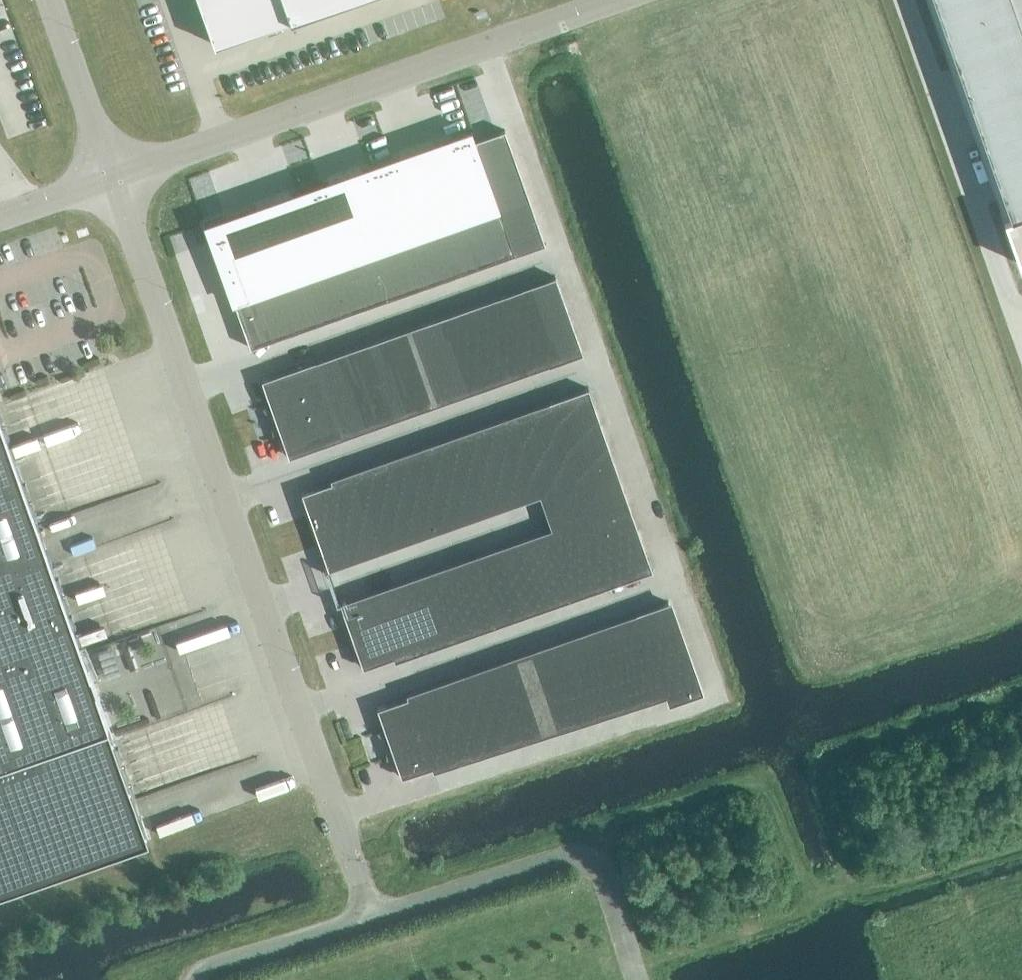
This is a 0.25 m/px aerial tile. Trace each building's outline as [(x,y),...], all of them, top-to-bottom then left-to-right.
[(218,45),(346,0),(202,0),(218,45)] [(1010,217),(1005,219),(1021,265),(1021,264),(1021,0),(934,0),(1010,217)] [(50,124),(19,34),(1,40),(10,66),(0,69),(0,115),(8,138),(50,124)] [(494,197),(490,186),(486,175),(482,163),(478,152),(474,141),(470,130),(452,137),(453,141),(417,154),(443,230),(444,230),(462,224),(480,217),(498,211),(498,209),(494,197)] [(478,152),(508,141),(504,130),(474,141),(478,152)] [(482,163),(512,153),(508,141),(478,152),(482,163)] [(482,163),(486,175),(516,164),(512,153),(482,163)] [(407,243),(408,243),(426,236),(443,230),(417,154),(395,162),(393,157),(379,162),(407,243)] [(407,243),(379,162),(367,167),(368,171),(345,179),(372,255),(390,249),(407,243)] [(516,164),(486,175),(490,186),(520,175),(516,164)] [(524,187),(520,175),(490,186),(494,197),(524,187)] [(321,183),(307,188),(336,268),(354,262),(372,255),(345,179),(323,187),(321,183)] [(498,209),(528,198),(524,187),(494,197),(498,209)] [(335,268),(336,268),(307,188),(295,192),(296,197),(273,205),(300,281),(307,278),(321,273),(335,268)] [(498,209),(498,211),(502,220),(532,209),(528,198),(498,209)] [(300,281),(273,205),(225,222),(223,217),(204,224),(210,239),(212,238),(235,304),(257,296),(278,288),(292,283),(300,281)] [(532,209),(502,220),(506,231),(536,221),(532,209)] [(480,217),(494,257),(513,251),(510,242),(506,231),(502,220),(498,211),(480,217)] [(480,217),(462,224),(476,264),(494,257),(480,217)] [(506,231),(510,242),(540,232),(536,221),(506,231)] [(462,224),(444,230),(458,270),(476,264),(462,224)] [(440,276),(458,270),(444,230),(443,230),(426,236),(440,276)] [(540,232),(510,242),(513,251),(514,255),(544,244),(540,232)] [(440,276),(426,236),(408,243),(422,283),(440,276)] [(407,243),(390,249),(404,289),(422,283),(408,243),(407,243)] [(386,295),(404,289),(390,249),(372,255),(386,295)] [(354,262),(368,302),(386,295),(372,255),(354,262)] [(336,268),(335,268),(350,308),(368,302),(354,262),(336,268)] [(335,313),(350,308),(335,268),(321,273),(335,313)] [(335,313),(321,273),(307,278),(321,318),(335,313)] [(300,281),(292,283),(306,323),(321,318),(307,278),(300,281)] [(561,297),(554,278),(522,289),(524,293),(529,308),(561,297)] [(278,288),(292,328),(306,323),(292,283),(278,288)] [(257,296),(271,336),(292,328),(278,288),(257,296)] [(512,297),(520,320),(532,317),(529,308),(524,293),(512,297)] [(257,296),(235,304),(250,348),(251,348),(249,344),(271,336),(257,296)] [(520,320),(512,297),(501,301),(509,324),(520,320)] [(532,317),(536,327),(568,316),(561,297),(529,308),(532,317)] [(490,305),(498,328),(509,324),(501,301),(490,305)] [(490,305),(478,309),(487,332),(498,328),(490,305)] [(460,315),(472,349),(490,343),(487,332),(478,309),(460,315)] [(460,315),(442,322),(454,356),(472,349),(460,315)] [(574,335),(568,316),(536,327),(542,346),(574,335)] [(536,327),(532,317),(520,320),(509,324),(513,335),(525,369),(547,361),(542,346),(536,327)] [(436,362),(454,356),(442,322),(424,328),(436,362)] [(487,332),(490,343),(502,377),(525,369),(513,335),(509,324),(498,328),(487,332)] [(436,362),(424,328),(410,333),(422,367),(436,362)] [(407,372),(422,367),(410,333),(395,338),(407,372)] [(574,335),(542,346),(547,361),(549,365),(581,354),(574,335)] [(407,372),(395,338),(381,343),(393,377),(407,372)] [(367,348),(379,382),(393,377),(381,343),(367,348)] [(502,377),(490,343),(472,349),(484,383),(502,377)] [(352,353),(364,387),(379,382),(367,348),(352,353)] [(454,356),(466,390),(484,383),(472,349),(454,356)] [(334,360),(346,394),(364,387),(352,353),(334,360)] [(454,356),(436,362),(448,396),(466,390),(454,356)] [(346,394),(334,360),(316,366),(328,400),(346,394)] [(328,400),(316,366),(315,362),(292,370),(305,408),(328,400)] [(434,401),(448,396),(436,362),(422,367),(434,401)] [(434,401),(422,367),(407,372),(419,406),(434,401)] [(275,419),(305,408),(292,370),(262,381),(275,419)] [(407,372),(393,377),(405,411),(419,406),(407,372)] [(405,411),(393,377),(379,382),(391,416),(405,411)] [(391,416),(379,382),(364,387),(376,421),(391,416)] [(376,421),(364,387),(346,394),(358,428),(376,421)] [(589,392),(552,405),(564,440),(602,427),(589,392)] [(328,400),(340,434),(358,428),(346,394),(328,400)] [(319,446),(341,438),(340,434),(328,400),(305,408),(319,446)] [(529,413),(542,449),(548,467),(561,463),(571,459),(564,440),(552,405),(529,413)] [(319,446),(305,408),(275,419),(289,457),(319,446)] [(525,455),(542,449),(529,413),(512,419),(525,455)] [(148,838),(0,419),(0,885),(148,838)] [(525,455),(512,419),(496,425),(508,461),(525,455)] [(494,466),(508,461),(496,425),(481,430),(494,466)] [(602,427),(564,440),(571,459),(608,446),(602,427)] [(494,466),(481,430),(467,435),(480,471),(494,466)] [(465,477),(480,471),(467,435),(453,440),(465,477)] [(451,482),(465,477),(453,440),(438,445),(451,482)] [(451,482),(438,445),(424,450),(437,487),(451,482)] [(561,463),(568,481),(615,465),(608,446),(571,459),(561,463)] [(535,472),(548,467),(542,449),(525,455),(508,461),(521,498),(542,491),(535,472)] [(420,492),(437,487),(424,450),(408,456),(420,492)] [(408,456),(389,462),(402,499),(420,492),(408,456)] [(521,498),(508,461),(494,466),(507,503),(521,498)] [(384,505),(402,499),(389,462),(371,469),(384,505)] [(535,472),(542,491),(549,511),(575,502),(568,481),(561,463),(548,467),(535,472)] [(568,481),(575,502),(622,485),(615,465),(568,481)] [(507,503),(494,466),(480,471),(493,508),(507,503)] [(371,469),(353,475),(366,511),(384,505),(371,469)] [(478,513),(493,508),(480,471),(465,477),(478,513)] [(348,518),(366,511),(353,475),(335,481),(342,500),(325,506),(331,524),(348,518)] [(464,518),(478,513),(465,477),(451,482),(464,518)] [(331,524),(325,506),(342,500),(335,481),(301,493),(314,530),(331,524)] [(464,518),(451,482),(437,487),(450,523),(464,518)] [(582,522),(629,506),(622,485),(575,502),(582,522)] [(420,492),(433,529),(450,523),(437,487),(420,492)] [(415,535),(433,529),(420,492),(402,499),(415,535)] [(397,542),(415,535),(402,499),(384,505),(397,542)] [(549,511),(556,531),(564,555),(590,545),(582,522),(575,502),(549,511)] [(397,542),(384,505),(366,511),(379,548),(397,542)] [(629,506),(582,522),(590,545),(593,553),(640,536),(629,506)] [(366,511),(348,518),(361,554),(379,548),(366,511)] [(327,566),(361,554),(348,518),(331,524),(314,530),(327,566)] [(556,531),(546,535),(554,558),(564,555),(556,531)] [(546,535),(536,539),(544,562),(546,561),(554,558),(546,535)] [(593,553),(604,583),(651,567),(640,536),(593,553)] [(536,539),(525,542),(534,566),(544,562),(536,539)] [(534,566),(525,542),(515,546),(523,569),(531,566),(534,566)] [(604,583),(593,553),(590,545),(564,555),(578,592),(604,583)] [(515,546),(505,549),(513,573),(517,571),(523,569),(515,546)] [(505,549),(494,553),(503,576),(513,573),(505,549)] [(505,584),(503,576),(494,553),(480,558),(491,589),(505,584)] [(564,555),(554,558),(546,561),(559,599),(578,592),(564,555)] [(480,558),(466,563),(476,594),(491,589),(480,558)] [(546,561),(544,562),(534,566),(531,566),(545,604),(559,599),(546,561)] [(448,569),(458,600),(476,594),(466,563),(448,569)] [(545,604),(531,566),(523,569),(517,571),(530,609),(545,604)] [(448,569),(429,576),(440,606),(458,600),(448,569)] [(503,576),(505,584),(516,614),(530,609),(517,571),(513,573),(503,576)] [(429,576),(411,582),(422,613),(440,606),(429,576)] [(393,588),(404,619),(422,613),(411,582),(393,588)] [(516,614),(505,584),(491,589),(502,619),(516,614)] [(393,588),(375,595),(386,626),(404,619),(393,588)] [(502,619),(491,589),(476,594),(487,624),(502,619)] [(487,624),(476,594),(458,600),(469,631),(487,624)] [(389,635),(386,626),(375,595),(341,607),(355,647),(389,635)] [(451,637),(469,631),(458,600),(440,606),(451,637)] [(638,612),(639,616),(644,631),(676,620),(669,601),(638,612)] [(451,637),(440,606),(422,613),(433,643),(451,637)] [(433,643),(422,613),(404,619),(415,650),(433,643)] [(216,614),(166,632),(182,677),(232,660),(216,614)] [(651,650),(644,631),(639,616),(621,622),(633,657),(651,651),(651,650)] [(415,650),(404,619),(386,626),(389,635),(397,656),(415,650)] [(676,620),(644,631),(651,650),(682,639),(676,620)] [(603,629),(615,663),(633,657),(621,622),(603,629)] [(585,635),(597,670),(615,663),(603,629),(585,635)] [(397,656),(389,635),(355,647),(363,668),(397,656)] [(580,676),(597,670),(585,635),(567,641),(580,676)] [(682,639),(651,650),(651,651),(657,669),(689,657),(682,639)] [(567,641),(550,648),(562,682),(580,676),(567,641)] [(562,682),(550,648),(532,654),(544,688),(562,682)] [(651,651),(633,657),(647,697),(666,692),(664,687),(657,669),(651,651)] [(514,660),(526,695),(544,688),(532,654),(514,660)] [(633,657),(615,663),(629,703),(647,697),(633,657)] [(657,669),(664,687),(695,676),(689,657),(657,669)] [(514,660),(496,666),(508,701),(526,695),(514,660)] [(629,703),(615,663),(597,670),(611,709),(629,703)] [(478,673),(487,696),(490,707),(508,701),(496,666),(478,673)] [(597,670),(580,676),(593,715),(611,709),(597,670)] [(478,673),(467,677),(475,700),(487,696),(478,673)] [(575,721),(593,715),(580,676),(562,682),(575,721)] [(670,704),(701,693),(695,676),(664,687),(666,692),(670,704)] [(456,681),(464,704),(475,700),(467,677),(456,681)] [(456,681),(444,685),(453,708),(464,704),(456,681)] [(562,682),(544,688),(557,727),(575,721),(562,682)] [(444,685),(433,689),(441,712),(453,708),(444,685)] [(544,688),(526,695),(539,733),(557,727),(544,688)] [(433,689),(422,693),(430,716),(441,712),(433,689)] [(418,721),(430,716),(422,693),(409,697),(418,721)] [(526,695),(508,701),(521,738),(539,733),(526,695)] [(475,700),(464,704),(481,752),(503,744),(490,707),(487,696),(475,700)] [(377,708),(389,743),(422,731),(418,721),(409,697),(377,708)] [(521,738),(508,701),(490,707),(503,744),(521,738)] [(481,752),(464,704),(453,708),(441,712),(458,759),(481,752)] [(418,721),(422,731),(434,767),(458,759),(441,712),(430,716),(418,721)] [(402,777),(434,767),(422,731),(389,743),(402,777)]
